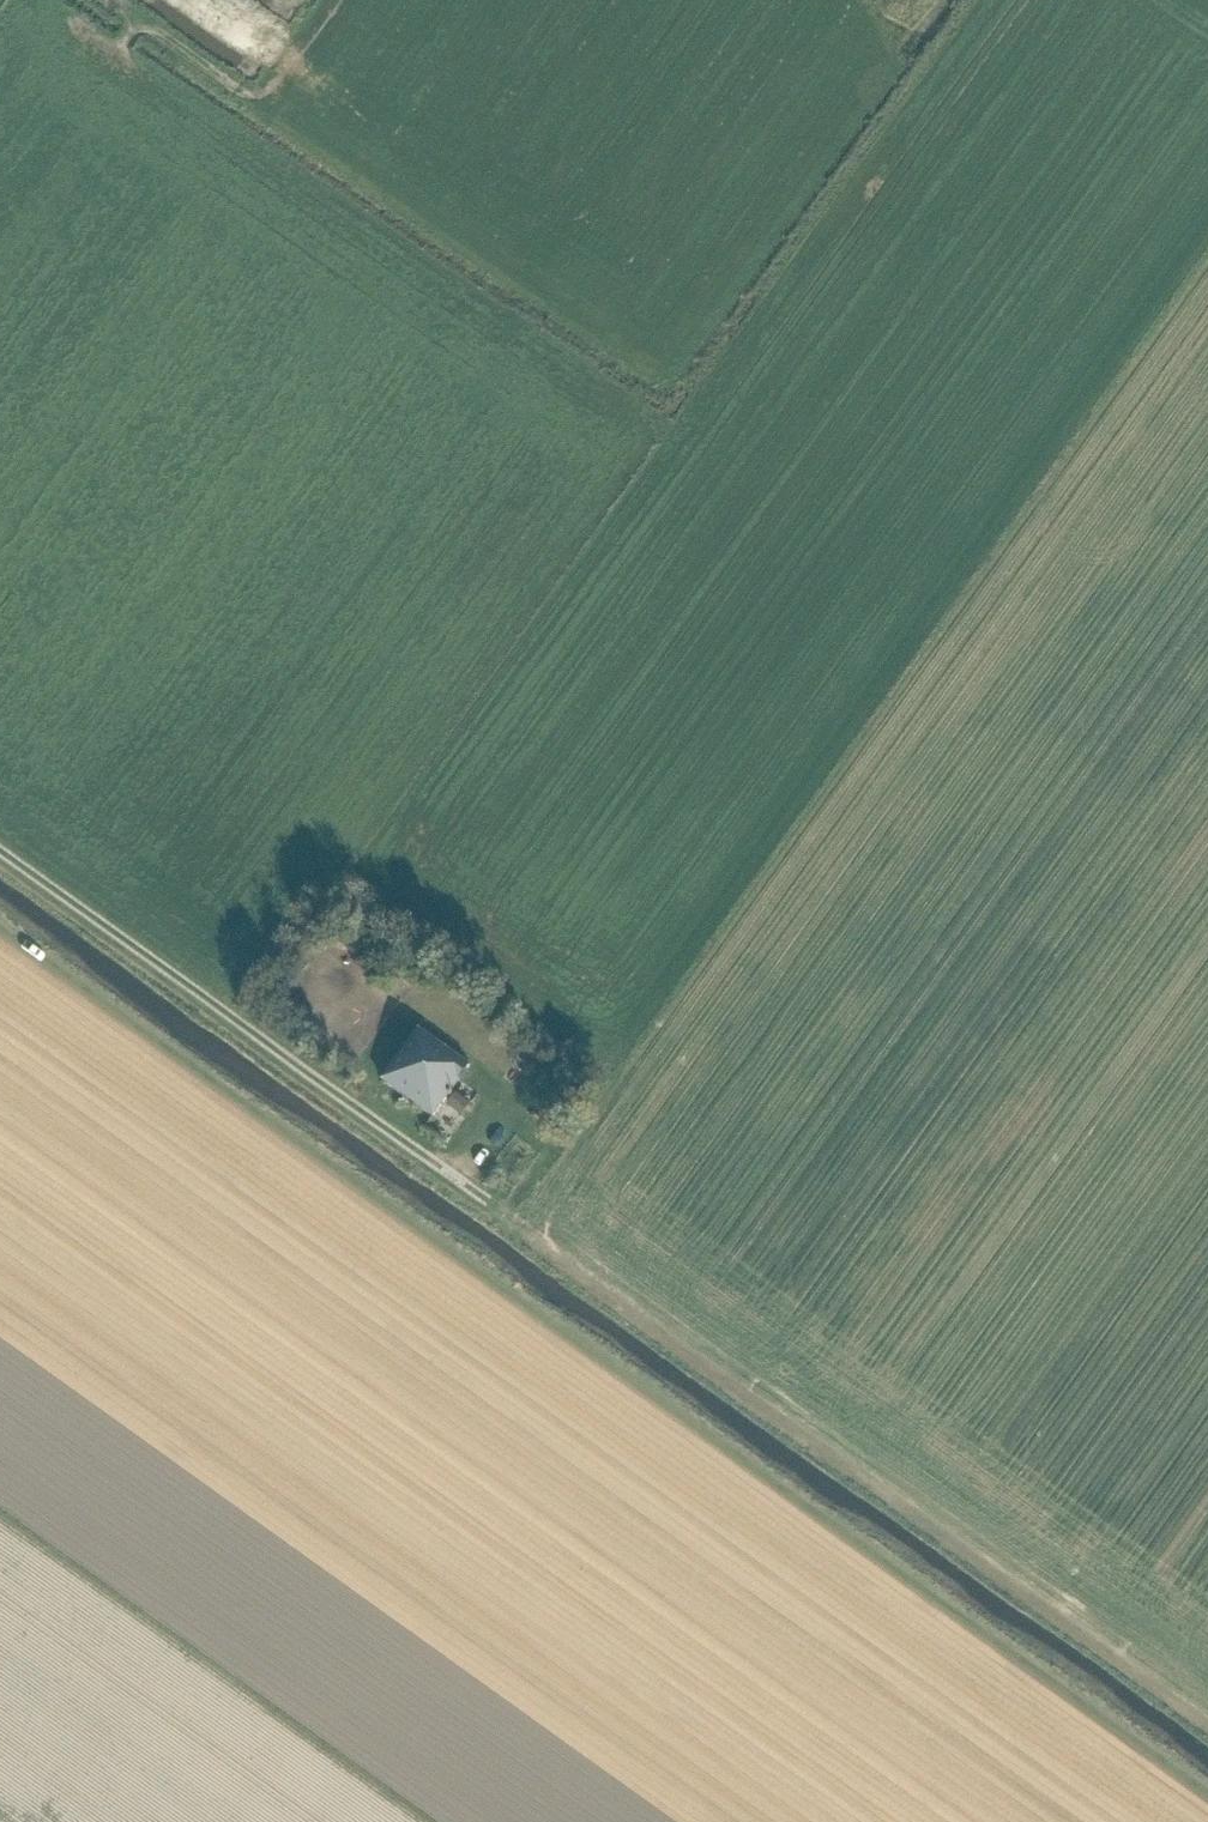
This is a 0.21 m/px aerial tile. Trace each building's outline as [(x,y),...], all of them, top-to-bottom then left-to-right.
[(215,60),(255,4),(250,0),(134,0),(215,60)] [(469,1068),(420,1033),(418,1032),(381,1084),(433,1120),(469,1068)] [(548,1093),(558,1081),(545,1070),(535,1082),(548,1093)]
